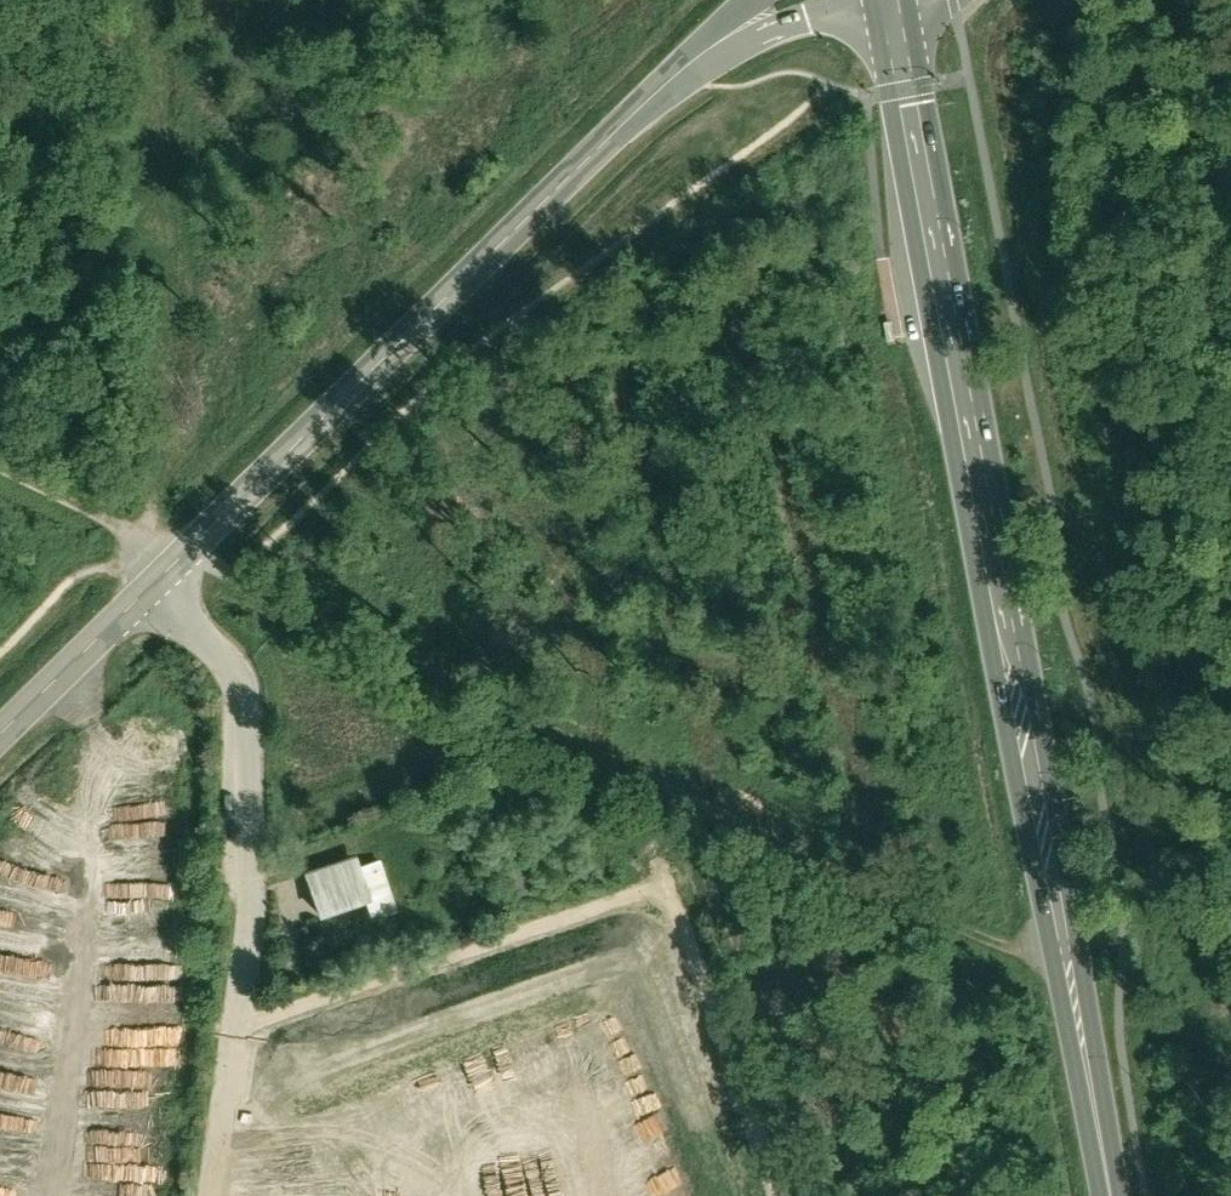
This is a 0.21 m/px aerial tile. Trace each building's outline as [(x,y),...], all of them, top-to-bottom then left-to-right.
[(351,864),(296,884),(314,934),(360,918),(365,932),(394,922),(375,869),(356,876),(351,864)]
